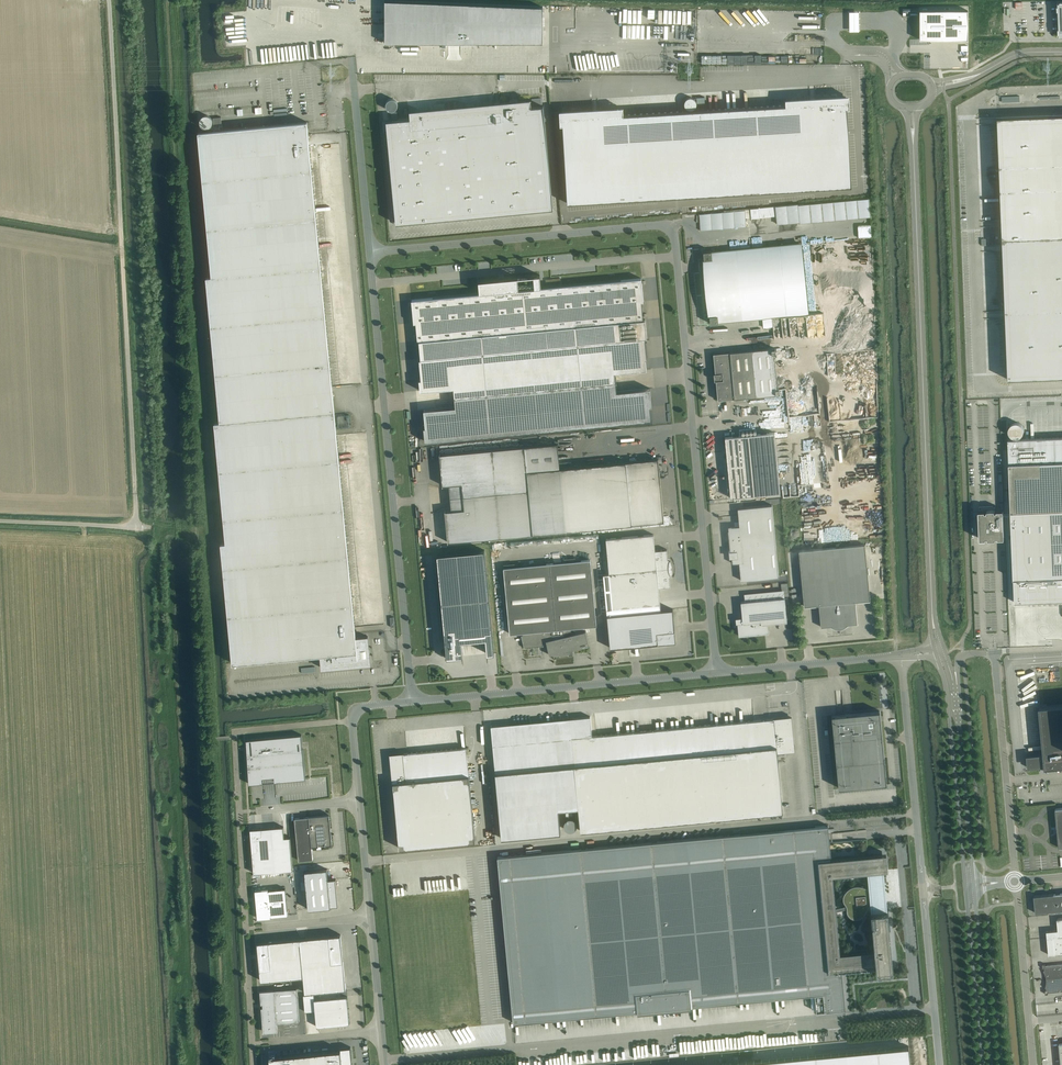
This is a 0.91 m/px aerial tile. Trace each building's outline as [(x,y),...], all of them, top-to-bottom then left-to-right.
[(386,0),(385,0),(385,43),(449,43),(449,32),(461,32),(461,43),(543,43),(543,7),(386,0)] [(967,10),(919,10),(919,40),(967,39),(967,10)] [(860,12),(848,12),(848,31),(860,31),(860,12)] [(346,39),(346,26),(335,26),(336,40),(346,39)] [(562,112),(567,203),(852,186),(846,97),(820,99),(820,103),(589,117),(588,111),(562,112)] [(395,103),(387,98),(383,106),(391,111),(395,103)] [(410,111),(410,118),(386,120),(396,223),(553,208),(543,105),(531,107),(530,99),(410,111)] [(1001,238),(1061,236),(1061,115),(996,117),(1001,238)] [(370,654),(369,655),(368,648),(369,648),(368,636),(356,637),(307,122),(198,132),(212,276),(206,277),(220,421),(215,422),(226,542),(221,542),(233,663),(321,655),(322,668),(371,663),(370,654)] [(776,216),(776,223),(870,217),(869,199),(749,207),(750,218),(776,216)] [(699,213),(700,229),(746,227),(745,210),(699,213)] [(1001,238),(1006,379),(1061,376),(1061,236),(1001,238)] [(711,250),(703,251),(704,259),(705,259),(710,315),(709,315),(710,323),(718,323),(718,322),(718,320),(721,320),(786,313),(791,313),(808,311),(802,244),(785,246),(780,246),(773,247),(730,251),(714,253),(714,252),(712,253),(711,251),(711,250)] [(412,300),(413,315),(414,315),(414,320),(414,322),(414,323),(416,322),(418,341),(419,341),(420,351),(421,351),(421,352),(421,353),(421,358),(421,359),(420,359),(419,359),(421,379),(420,379),(419,379),(420,383),(420,384),(421,389),(420,389),(420,390),(421,390),(454,387),(456,406),(424,409),(426,427),(424,427),(425,441),(651,420),(650,406),(652,406),(650,388),(617,391),(615,372),(646,369),(646,368),(645,363),(646,363),(645,363),(645,361),(646,361),(645,358),(647,358),(645,338),(647,337),(647,336),(646,336),(646,331),(646,330),(646,329),(646,330),(646,328),(645,319),(643,319),(642,301),(643,301),(644,301),(643,300),(643,299),(643,298),(642,293),(643,293),(641,278),(541,287),(540,275),(479,280),(480,293),(412,300)] [(782,319),(773,318),(772,338),(782,338),(782,319)] [(779,393),(775,348),(773,348),(773,347),(728,352),(727,352),(713,353),(715,373),(714,373),(714,380),(716,380),(718,400),(733,398),(734,398),(778,394),(778,393),(779,393)] [(787,417),(810,415),(810,414),(816,414),(815,410),(812,410),(812,411),(809,411),(809,407),(807,407),(807,409),(804,409),(794,409),(794,415),(791,415),(791,414),(787,415),(787,417)] [(339,415),(339,427),(349,427),(349,415),(339,415)] [(774,432),(721,437),(726,498),(780,493),(774,432)] [(995,509),(994,509),(993,509),(991,509),(990,509),(989,509),(988,509),(987,510),(979,510),(980,539),(987,538),(987,537),(988,537),(988,538),(990,539),(991,539),(993,539),(994,539),(995,538),(997,538),(997,537),(998,537),(998,538),(1005,538),(1004,516),(1011,515),(1015,602),(1061,600),(1061,437),(1008,439),(1011,511),(1004,511),(1004,509),(995,509)] [(440,453),(440,454),(443,485),(449,484),(462,483),(463,496),(529,490),(527,471),(560,468),(557,443),(440,454),(440,453)] [(445,510),(448,542),(448,541),(664,521),(659,470),(659,466),(658,458),(639,460),(560,468),(527,471),(529,490),(463,496),(465,508),(452,510),(446,510),(445,510)] [(732,563),(738,562),(739,562),(741,580),(779,577),(772,505),(738,508),(739,526),(732,526),(729,527),(728,526),(728,530),(729,530),(729,533),(730,548),(731,551),(729,551),(732,551),(733,562),(732,563)] [(608,573),(603,574),(607,615),(661,610),(658,587),(670,586),(670,578),(670,577),(669,577),(669,576),(671,575),(671,576),(671,575),(670,573),(669,570),(669,568),(669,565),(669,562),(670,560),(670,559),(669,559),(668,559),(667,558),(668,558),(667,549),(655,550),(653,534),(606,538),(609,573),(608,573)] [(843,626),(846,624),(857,623),(855,601),(870,600),(865,544),(799,550),(804,606),(819,605),(821,627),(832,625),(835,627),(838,627),(841,627),(843,626)] [(485,550),(437,554),(446,647),(447,656),(447,657),(463,656),(461,641),(486,638),(487,654),(494,653),(485,550)] [(597,625),(590,559),(504,567),(510,633),(522,632),(523,635),(522,635),(521,635),(524,645),(538,643),(539,646),(544,646),(543,641),(546,641),(549,655),(555,653),(555,654),(555,655),(565,654),(565,653),(565,651),(567,650),(589,645),(585,631),(564,636),(564,635),(572,633),(570,628),(597,625)] [(742,617),(737,618),(739,636),(766,633),(765,630),(768,630),(768,623),(787,621),(785,604),(785,601),(785,597),(741,601),(742,617)] [(661,610),(607,615),(610,648),(622,646),(627,646),(629,646),(628,641),(639,639),(639,645),(641,644),(644,644),(659,643),(659,642),(675,641),(674,631),(675,631),(673,609),(661,610)] [(1027,755),(1028,767),(1046,766),(1046,767),(1046,768),(1045,768),(1061,767),(1061,705),(1039,707),(1039,708),(1040,708),(1045,753),(1027,755)] [(886,783),(884,758),(881,722),(878,722),(879,710),(846,714),(846,713),(845,713),(845,714),(844,714),(836,715),(833,715),(831,715),(838,788),(886,783)] [(570,720),(491,728),(495,772),(502,838),(561,832),(559,809),(565,809),(578,808),(581,831),(783,812),(777,752),(777,751),(781,751),(794,750),(790,717),(774,718),(773,718),(572,737),(570,720)] [(263,782),(263,777),(274,776),(275,781),(306,778),(303,748),(299,749),(299,744),(298,743),(302,742),(302,734),(298,735),(260,739),(260,738),(246,739),(247,741),(251,740),(252,753),(247,754),(249,784),(263,782)] [(403,753),(391,754),(393,782),(399,848),(475,840),(469,775),(466,747),(404,753),(403,753)] [(300,817),(295,818),(299,860),(313,859),(312,846),(332,844),(331,834),(334,834),(331,834),(329,834),(328,829),(330,829),(329,815),(309,816),(309,817),(304,817),(300,818),(300,817)] [(828,825),(740,833),(498,856),(513,1022),(637,1011),(637,1013),(692,1008),(691,1005),(814,994),(816,1012),(845,1009),(842,971),(841,971),(841,970),(876,966),(876,970),(877,970),(893,969),(887,909),(884,881),(887,880),(886,874),(884,875),(884,870),(887,870),(886,853),(830,858),(830,857),(831,857),(829,838),(828,825)] [(284,826),(251,829),(254,873),(294,870),(291,837),(285,837),(284,826)] [(328,880),(327,869),(304,871),(308,909),(338,906),(336,879),(328,880)] [(256,890),(255,890),(255,893),(256,893),(257,914),(258,918),(271,917),(271,916),(288,914),(285,888),(256,891),(256,890)] [(1041,912),(1061,910),(1061,893),(1034,896),(1034,897),(1034,898),(1035,901),(1036,902),(1038,903),(1040,903),(1041,906),(1035,907),(1036,913),(1041,912)] [(1061,954),(1061,918),(1057,919),(1058,930),(1047,931),(1049,955),(1061,954)] [(268,941),(257,942),(260,968),(261,980),(303,976),(305,992),(346,988),(343,960),(341,934),(330,935),(268,941)] [(1042,964),(1043,968),(1044,968),(1044,970),(1045,973),(1046,976),(1046,979),(1046,982),(1046,985),(1045,987),(1046,988),(1046,990),(1045,990),(1045,994),(1048,994),(1048,992),(1061,991),(1061,964),(1046,965),(1045,964),(1042,964)] [(274,990),(260,991),(261,1003),(263,1003),(263,1007),(261,1007),(263,1032),(278,1030),(277,1023),(299,1021),(297,988),(274,989),(274,990)] [(314,999),(314,994),(303,995),(304,1011),(315,1010),(317,1026),(349,1023),(347,996),(314,999)] [(704,1064),(910,1064),(909,1046),(754,1060),(704,1064)] [(275,1055),(276,1064),(352,1064),(352,1063),(351,1059),(352,1059),(352,1058),(351,1058),(351,1056),(352,1056),(351,1055),(351,1054),(351,1052),(351,1051),(351,1049),(350,1048),(351,1048),(351,1047),(340,1048),(340,1049),(292,1054),(275,1055)] [(580,1062),(610,1060),(609,1052),(576,1054),(577,1057),(580,1057),(580,1062)]
